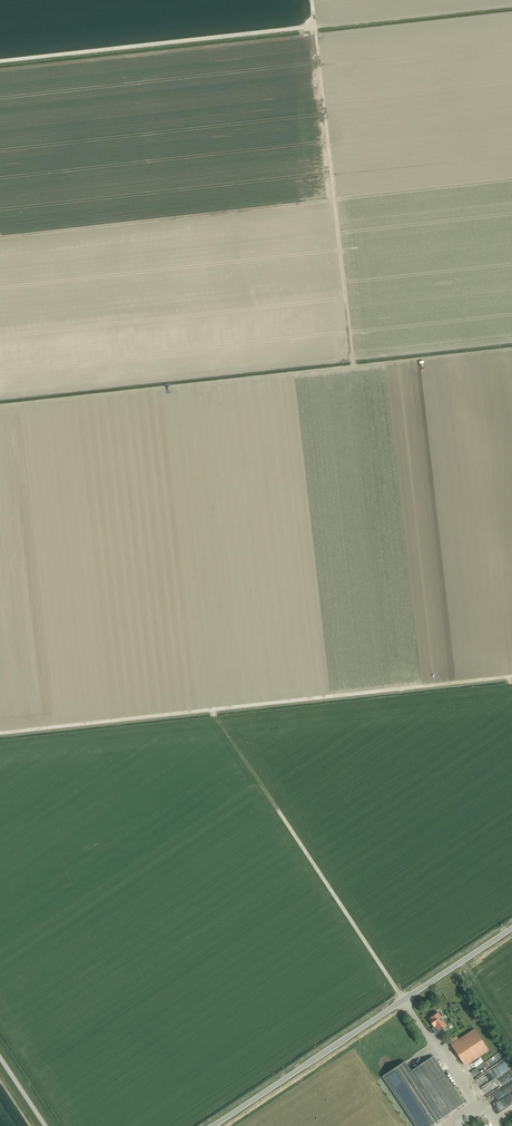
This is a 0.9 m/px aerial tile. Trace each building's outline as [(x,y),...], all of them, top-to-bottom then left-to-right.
[(439,1031),(447,1026),(438,1012),(430,1018),(431,1018),(429,1019),(434,1027),(436,1026),(439,1031)] [(465,1066),(488,1050),(474,1029),(459,1039),(457,1035),(448,1040),(465,1066)] [(501,1058),(497,1050),(486,1055),(490,1063),(494,1061),(498,1069),(505,1066),(501,1058)] [(411,1071),(407,1074),(438,1120),(464,1103),(433,1056),(411,1071)] [(438,1120),(407,1074),(411,1071),(405,1062),(384,1076),(417,1125),(430,1125),(438,1120)]
